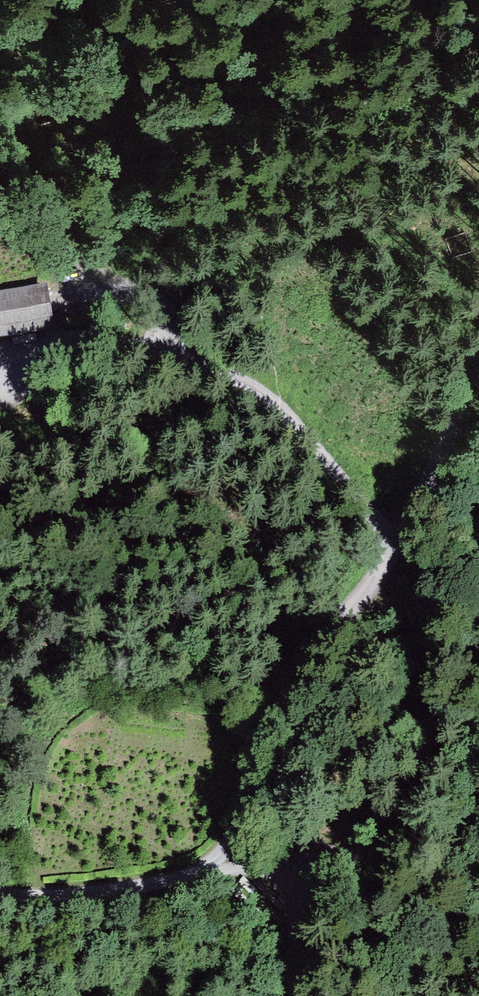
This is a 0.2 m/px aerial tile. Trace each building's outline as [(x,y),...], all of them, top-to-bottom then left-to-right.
[(0,295),(0,334),(50,326),(44,288),(0,295)]
